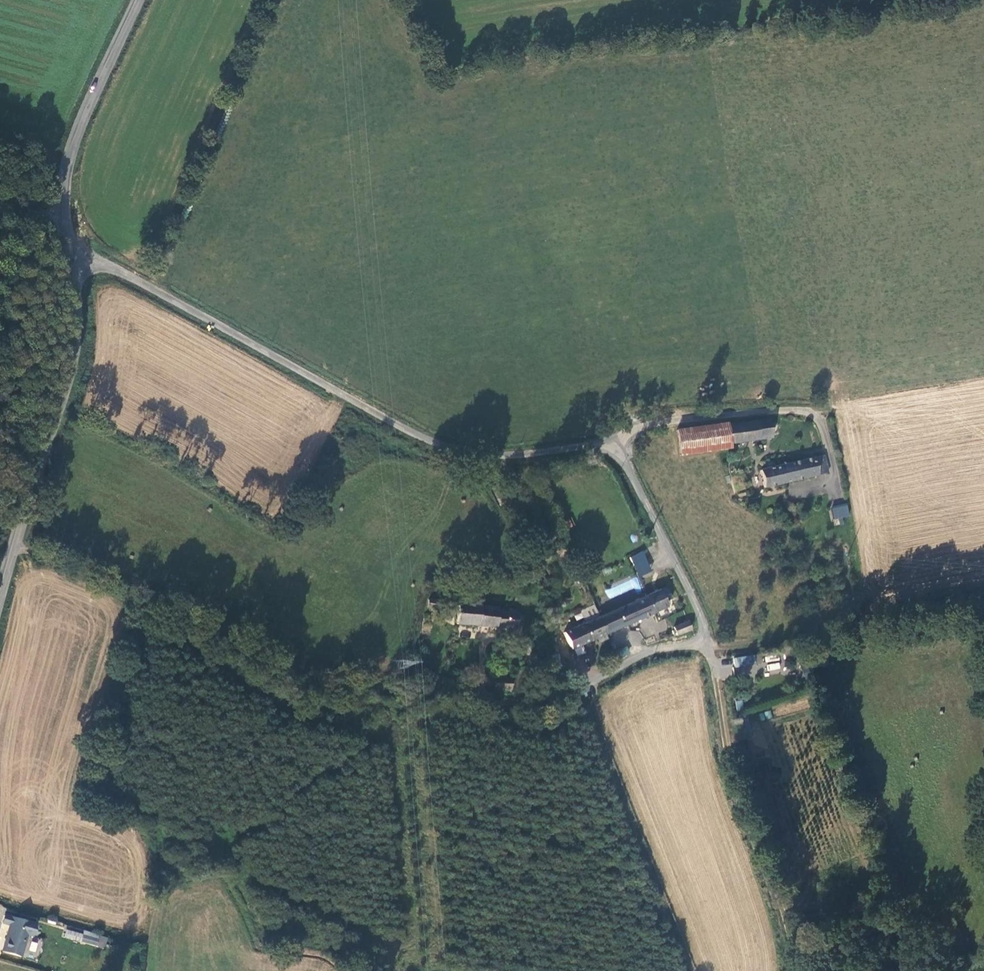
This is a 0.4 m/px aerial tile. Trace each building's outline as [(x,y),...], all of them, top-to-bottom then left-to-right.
[(730,444),(773,437),(770,420),(728,426),(730,444)] [(677,431),(681,455),(731,448),(730,444),(728,426),(727,424),(677,431)] [(768,469),(761,471),(765,488),(829,474),(825,456),(776,467),(775,465),(774,463),(771,462),(769,462),(768,464),(767,466),(768,469)] [(832,507),(834,519),(850,516),(847,504),(832,507)] [(643,550),(629,557),(638,577),(653,570),(643,550)] [(608,634),(668,607),(661,591),(601,617),(608,634)] [(429,600),(428,608),(437,609),(438,601),(429,600)] [(517,614),(501,613),(501,610),(482,608),(480,607),(459,605),(457,624),(516,629),(517,614)] [(566,633),(573,649),(608,634),(601,617),(566,633)] [(692,630),(689,622),(674,627),(677,636),(692,630)] [(630,630),(629,644),(640,646),(642,632),(630,630)] [(736,667),(761,663),(760,655),(734,659),(736,667)] [(568,661),(555,664),(557,679),(571,677),(568,661)] [(768,671),(780,669),(779,662),(767,664),(768,671)] [(805,669),(809,680),(816,678),(812,666),(805,669)] [(512,678),(494,677),(494,690),(511,691),(512,678)] [(736,710),(743,709),(742,699),(735,700),(736,710)] [(10,925),(3,951),(22,957),(28,935),(33,937),(37,925),(5,915),(3,923),(10,925)] [(81,934),(80,940),(89,943),(91,937),(81,934)]
